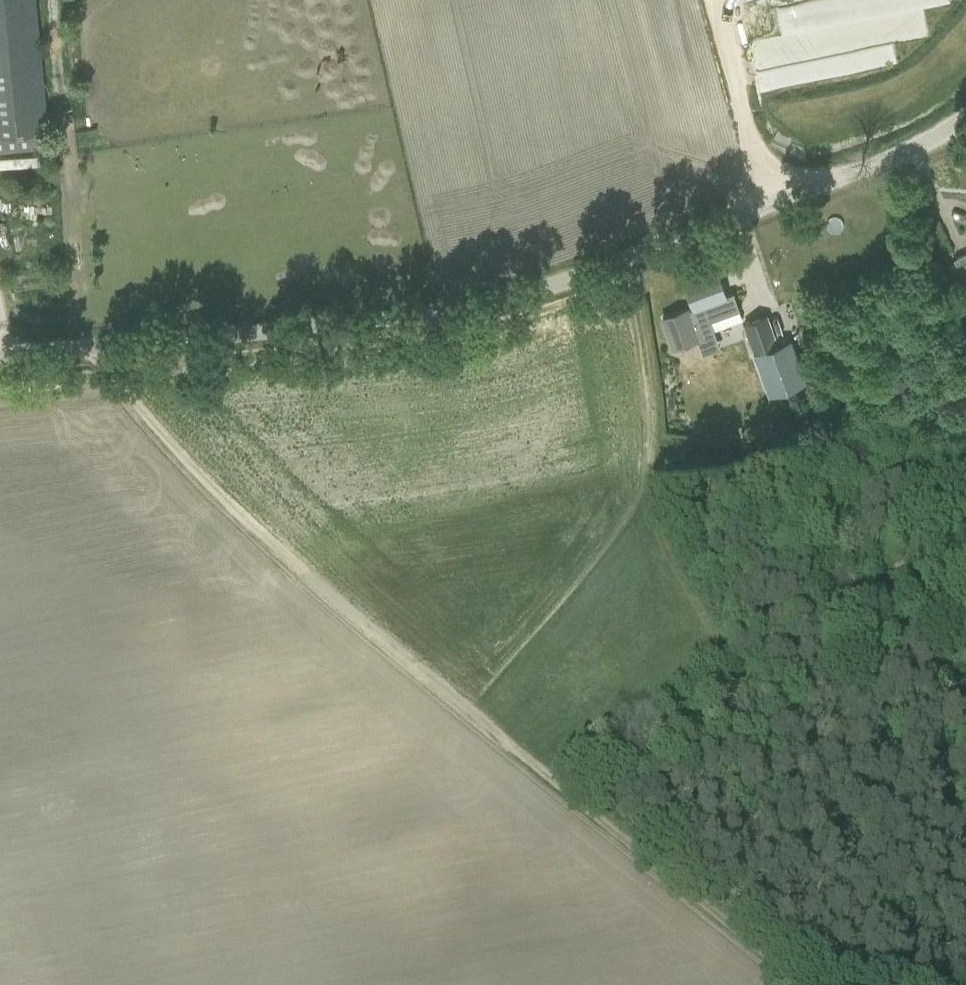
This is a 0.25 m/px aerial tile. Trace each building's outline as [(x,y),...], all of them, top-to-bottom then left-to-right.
[(43,149),(41,132),(48,131),(36,0),(0,0),(0,152),(43,149)] [(965,253),(953,260),(965,285),(965,254),(965,253)] [(685,309),(660,318),(672,350),(696,341),(694,335),(702,332),(712,328),(709,321),(739,310),(733,293),(725,296),(717,272),(684,284),(693,309),(686,311),(685,309)] [(766,317),(743,324),(753,353),(767,397),(803,385),(789,342),(775,346),(766,317)]
